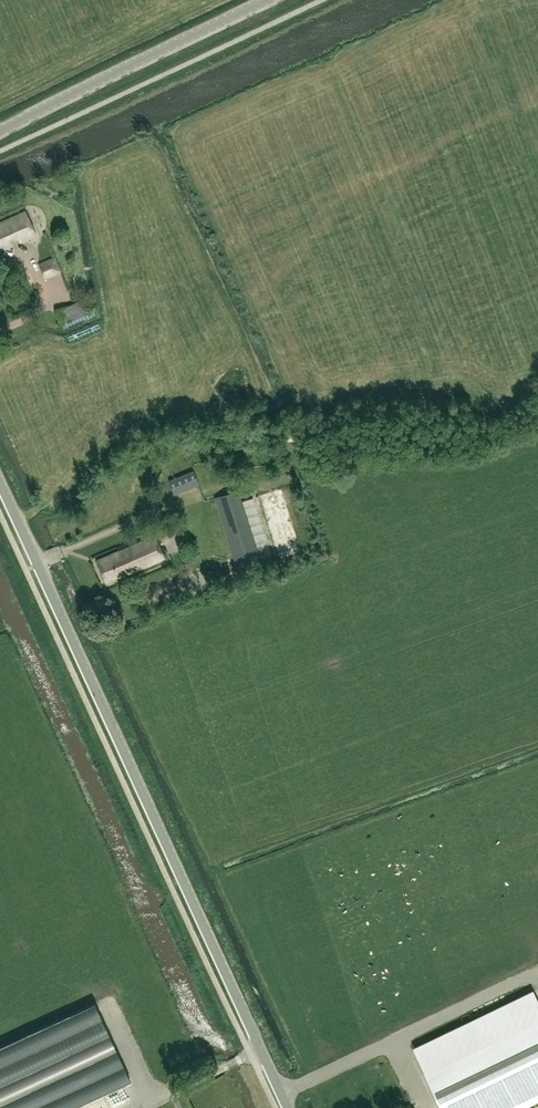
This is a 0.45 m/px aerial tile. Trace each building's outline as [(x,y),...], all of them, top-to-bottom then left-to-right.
[(14,245),(12,241),(18,239),(19,242),(25,239),(37,234),(27,210),(10,218),(0,223),(0,251),(14,245)] [(38,264),(44,279),(61,272),(54,257),(38,264)] [(62,323),(85,314),(80,301),(57,310),(62,323)] [(166,479),(172,495),(199,484),(192,468),(166,479)] [(238,571),(261,564),(238,490),(215,497),(238,571)] [(258,498),(277,561),(301,554),(283,491),(258,498)] [(106,582),(164,557),(155,535),(96,560),(106,582)] [(176,593),(203,580),(198,569),(171,581),(176,593)] [(414,1048),(443,1107),(517,1107),(537,1098),(537,1003),(532,991),(414,1048)] [(130,1080),(94,1002),(0,1046),(0,1107),(71,1107),(130,1080)]
